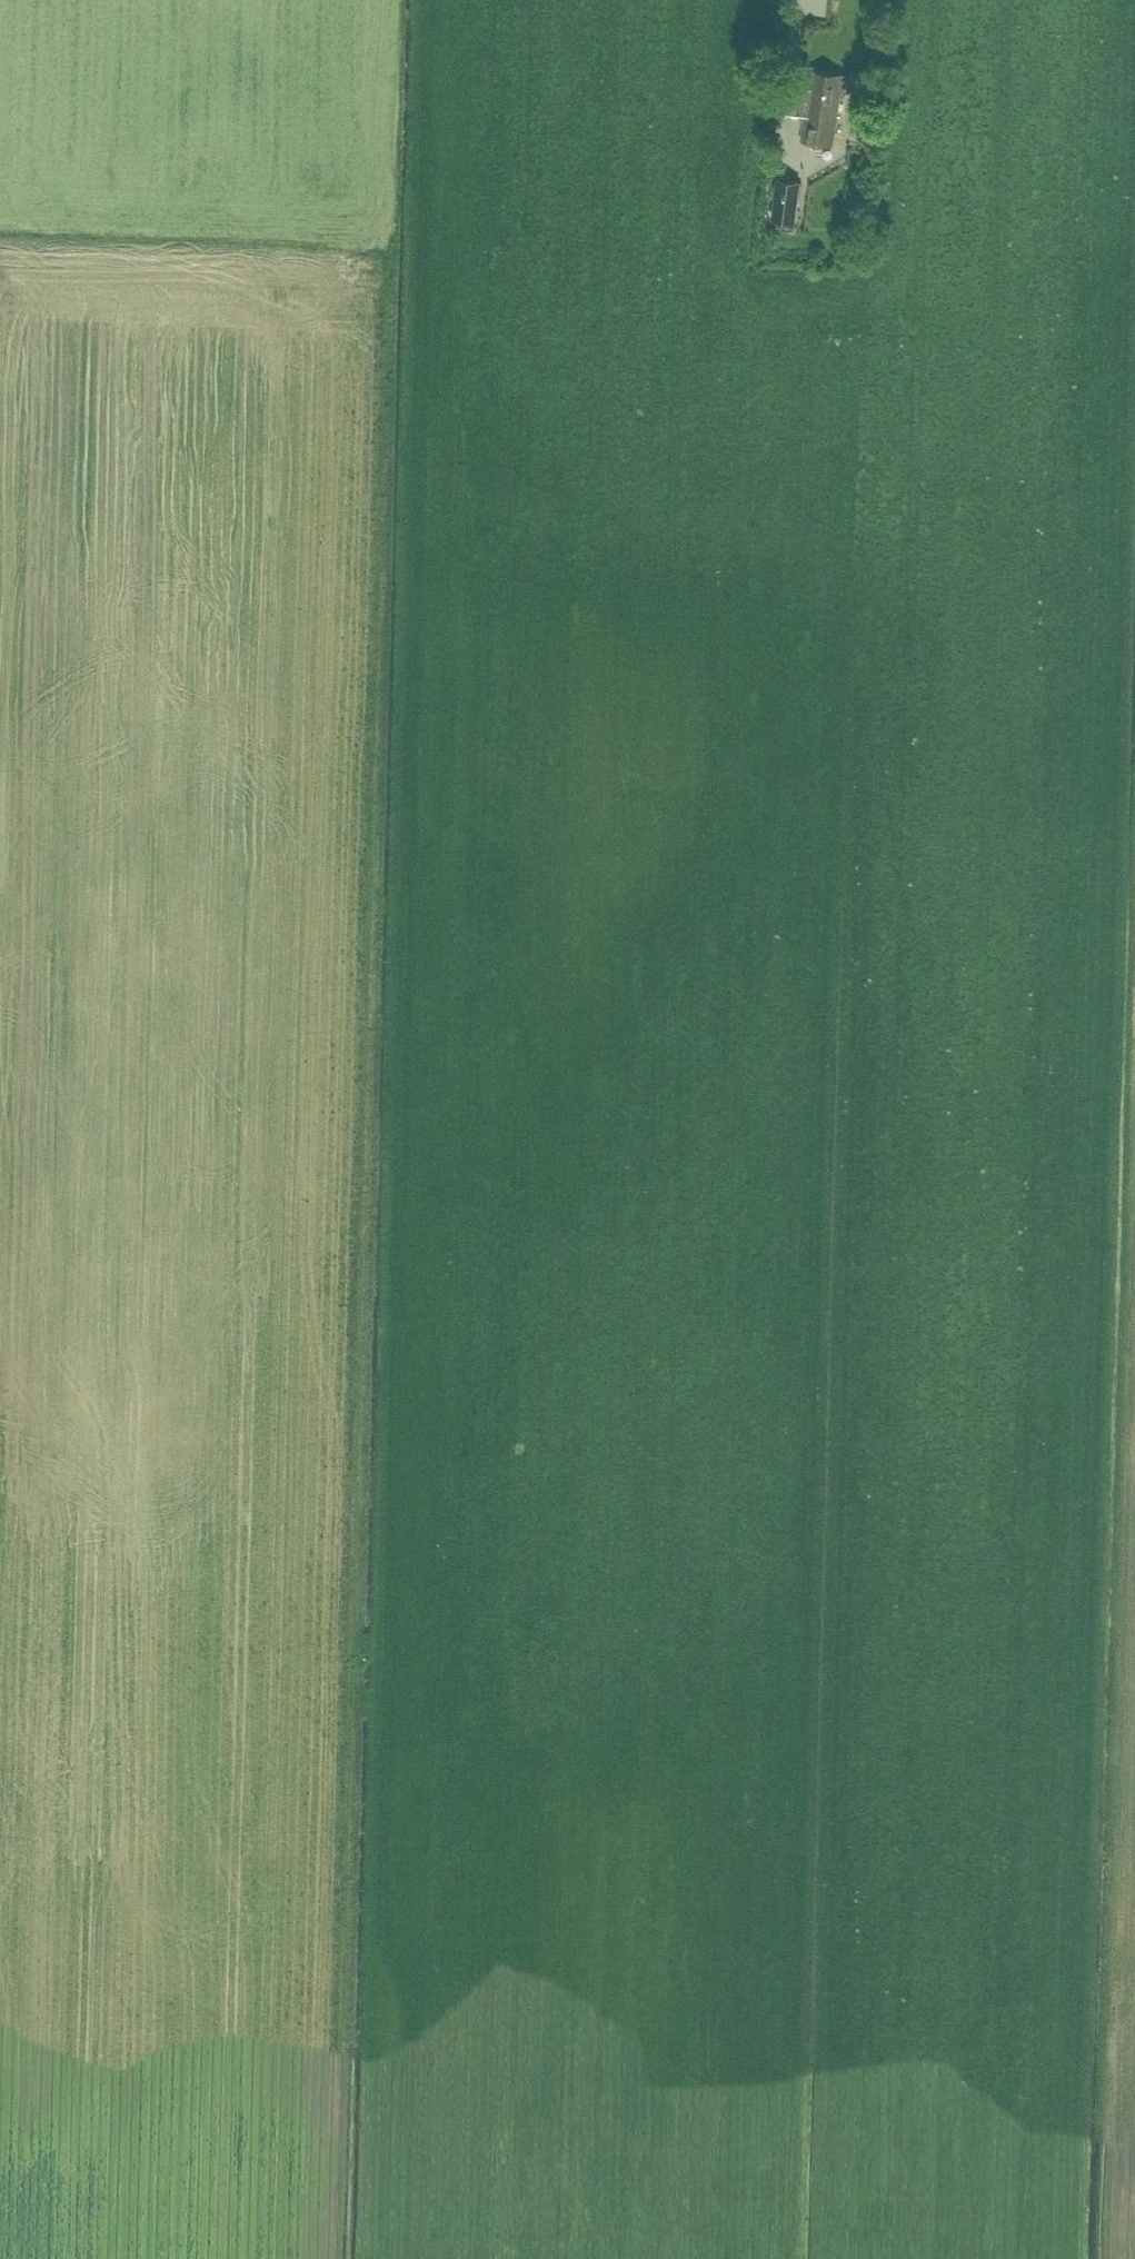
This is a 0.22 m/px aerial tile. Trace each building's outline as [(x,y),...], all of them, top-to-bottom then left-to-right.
[(791,112),(804,114),(801,138),(832,143),(840,92),(844,93),(847,74),(807,68),(804,85),(795,84),(791,112)] [(799,179),(777,176),(772,216),(794,219),(799,179)]
